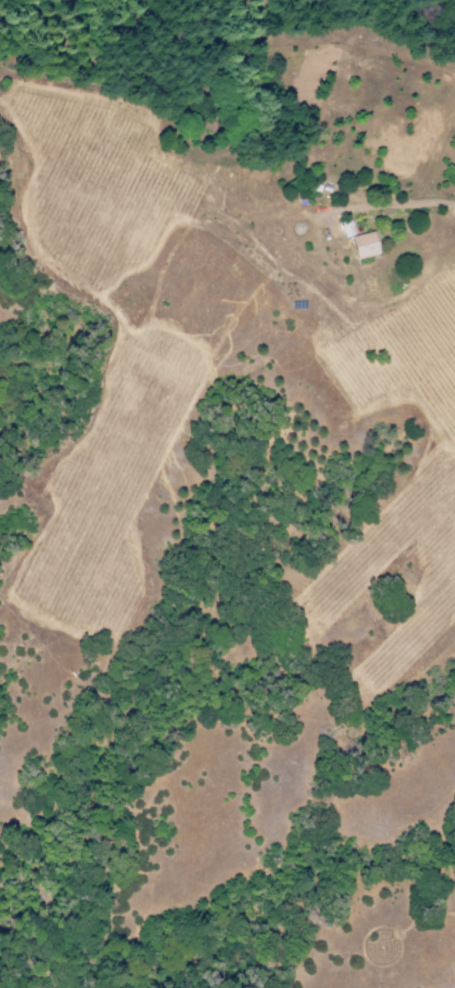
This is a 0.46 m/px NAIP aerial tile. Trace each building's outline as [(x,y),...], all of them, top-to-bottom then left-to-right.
[(350,237),(355,259),(378,253),(372,231),(350,237)]
